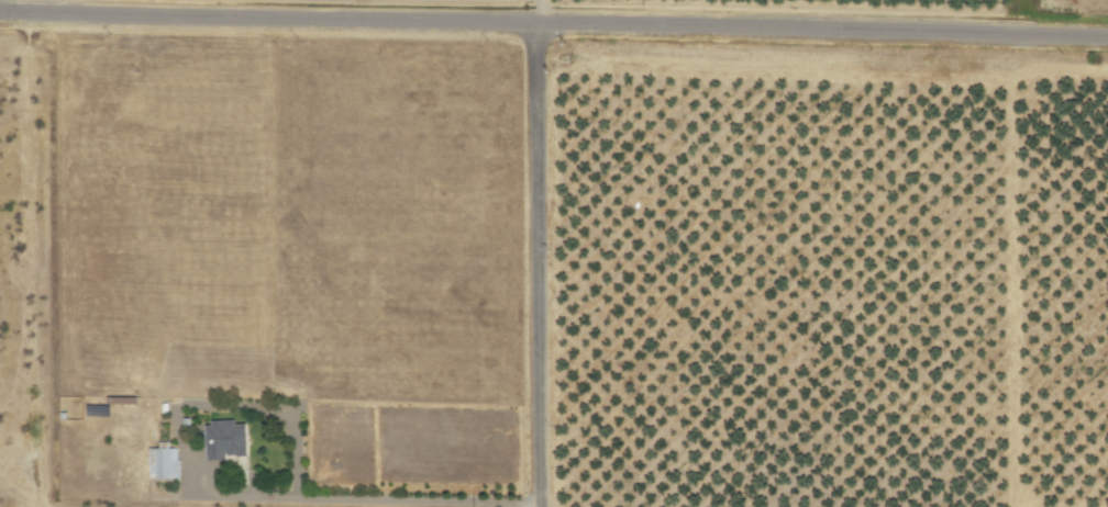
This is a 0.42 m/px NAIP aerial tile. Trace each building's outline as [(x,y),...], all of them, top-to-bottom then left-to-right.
[(244,424),(233,424),(233,422),(203,423),(204,459),(245,457),(244,424)] [(176,448),(146,449),(146,480),(177,479),(176,448)]
